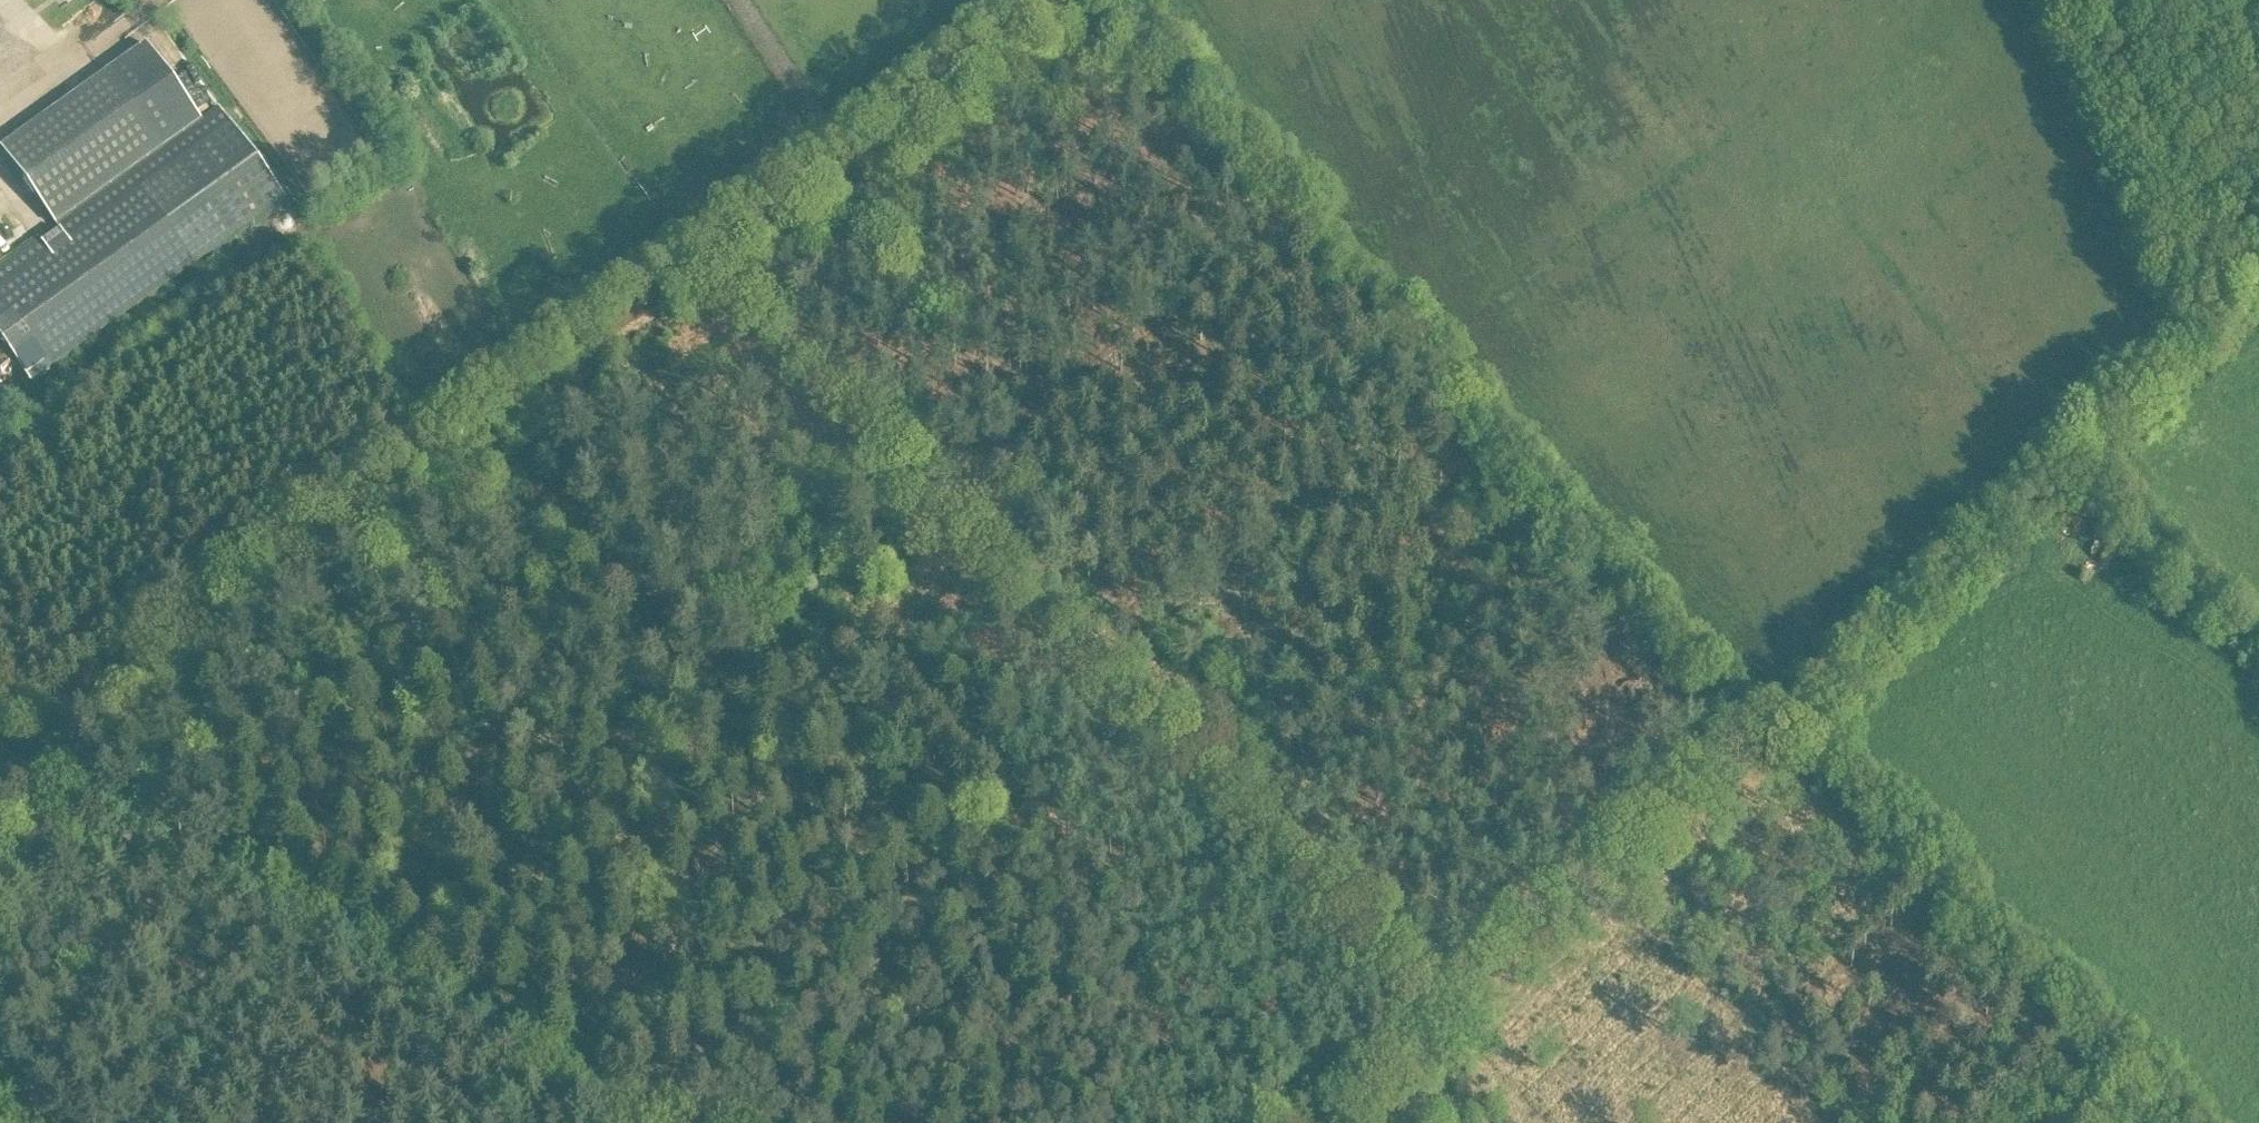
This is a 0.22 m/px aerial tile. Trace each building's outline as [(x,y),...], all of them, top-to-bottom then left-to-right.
[(72,19),(97,2),(96,0),(60,0),(72,19)] [(1,152),(55,227),(202,123),(147,47),(1,152)] [(0,271),(0,333),(9,345),(0,352),(0,373),(2,375),(21,360),(40,386),(202,265),(285,202),(220,111),(202,123),(55,227),(61,235),(46,245),(42,239),(0,271)] [(186,305),(216,283),(210,275),(180,296),(186,305)]
